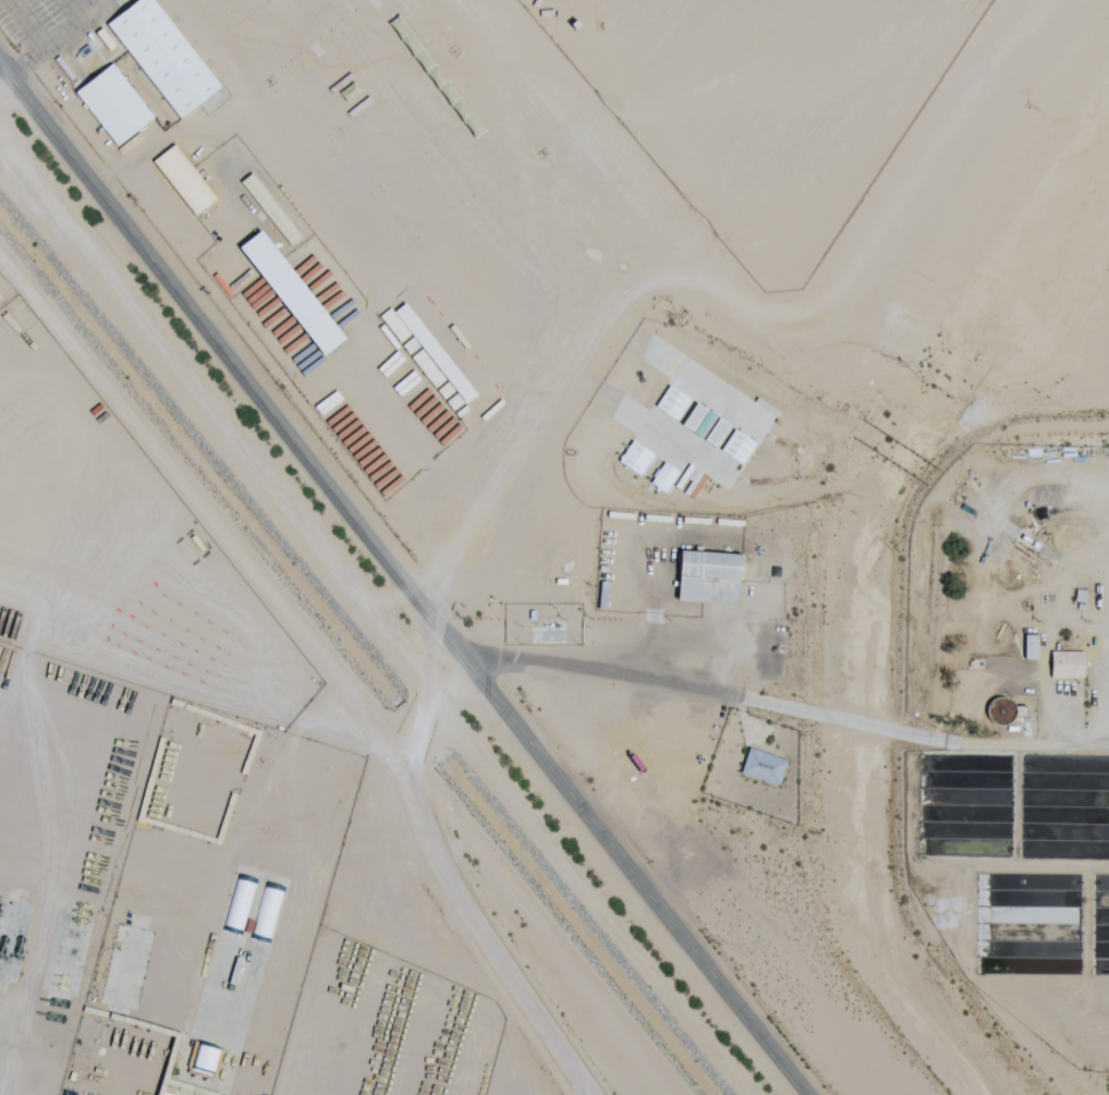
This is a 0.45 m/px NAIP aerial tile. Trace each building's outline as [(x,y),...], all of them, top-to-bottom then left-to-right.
[(181,122),(223,90),(156,0),(142,0),(109,25),(181,122)] [(392,23),(475,141),(485,134),(402,16),(392,23)] [(156,121),(115,65),(76,93),(118,149),(156,121)] [(177,146),(154,163),(196,218),(219,201),(177,146)] [(244,247),(323,358),(346,342),(267,231),(244,247)] [(706,578),(745,579),(746,554),(683,551),(680,601),(705,603),(706,578)] [(1040,635),(1026,635),(1026,660),(1040,660),(1040,635)] [(1052,652),(1052,679),(1086,679),(1086,652),(1052,652)] [(1016,700),(998,698),(995,723),(1012,725),(1016,700)] [(780,788),(789,761),(750,748),(741,775),(780,788)] [(0,899),(0,988),(18,992),(34,905),(0,899)] [(76,997),(85,965),(65,959),(56,992),(76,997)]
